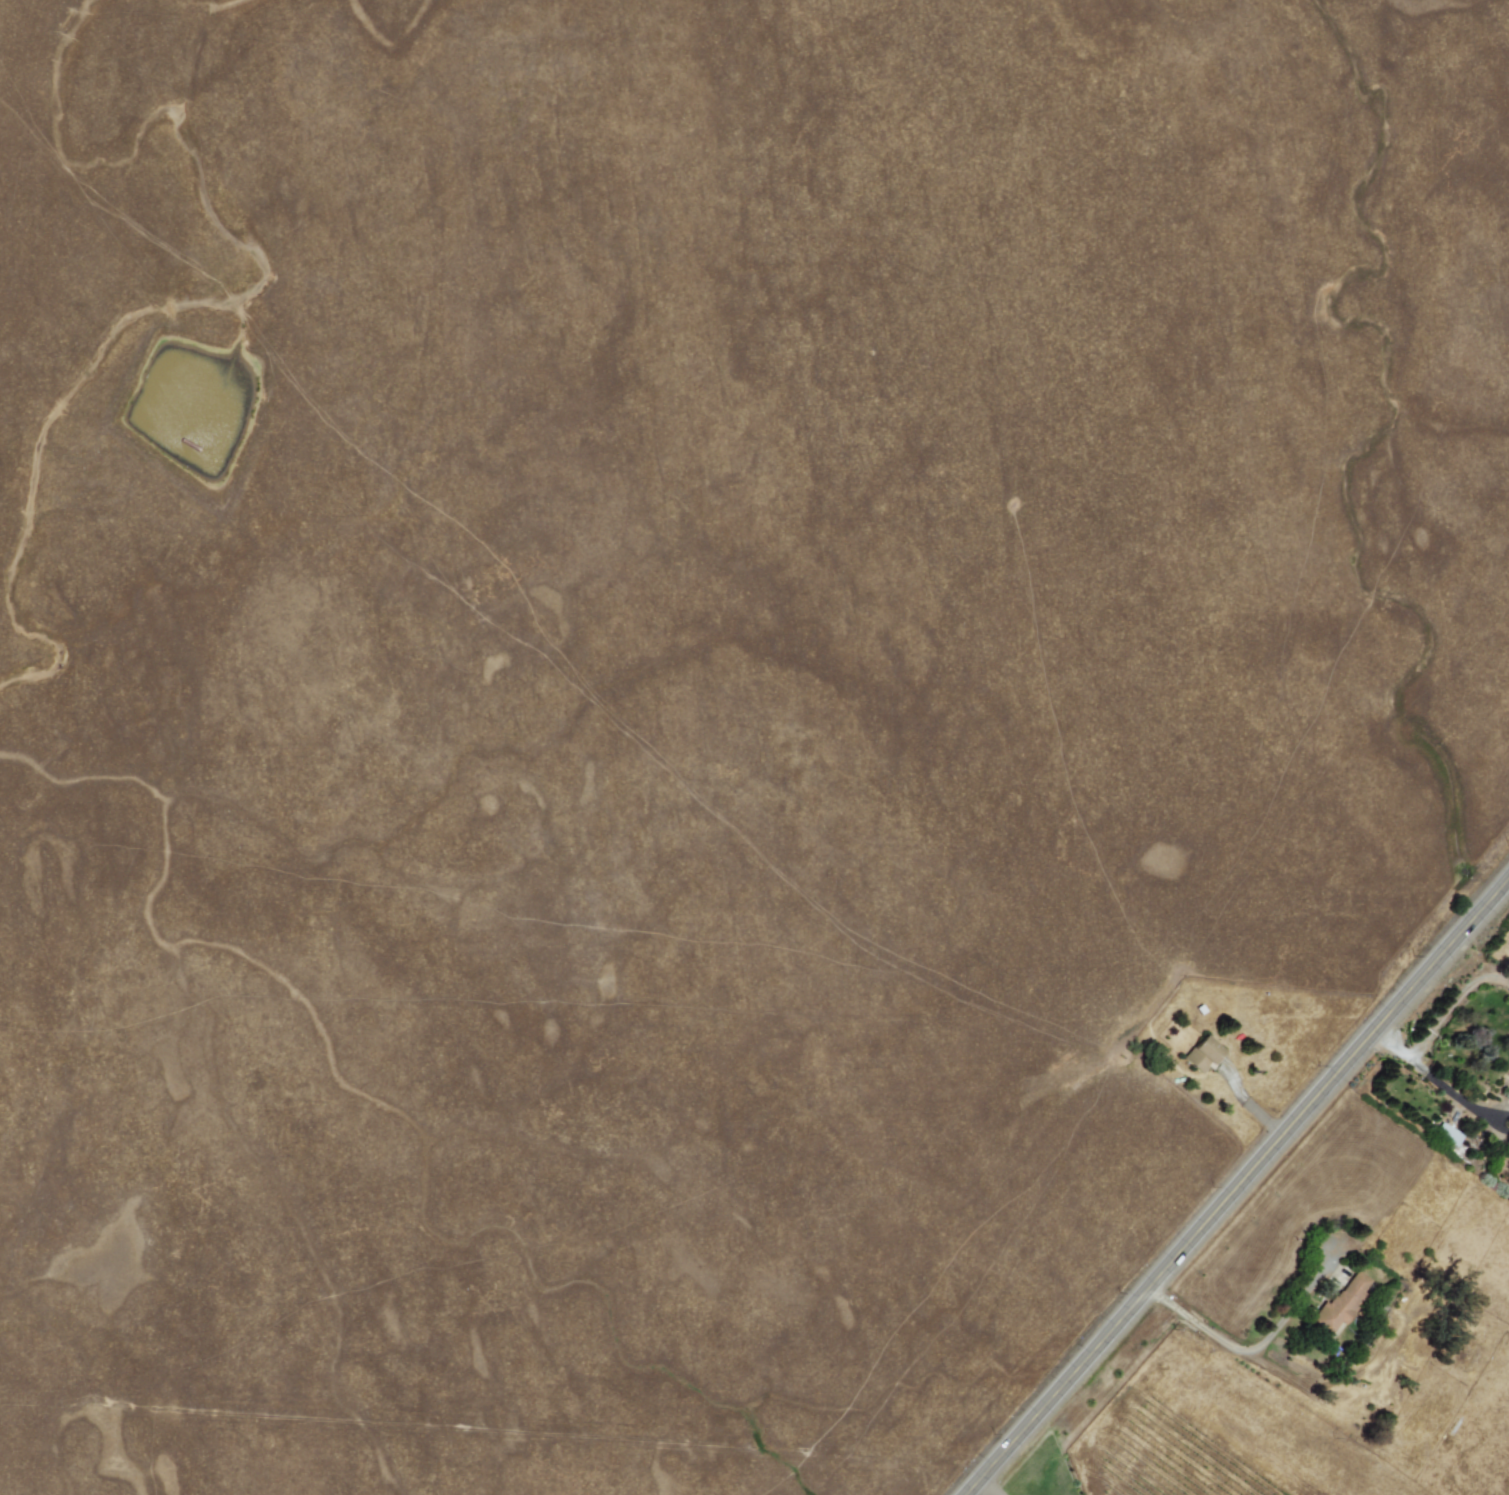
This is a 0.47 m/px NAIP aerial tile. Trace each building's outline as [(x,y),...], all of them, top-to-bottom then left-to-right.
[(1201,1076),(1223,1052),(1203,1035),(1182,1059),(1201,1076)] [(1456,1148),(1462,1135),(1439,1123),(1432,1135),(1456,1148)] [(1370,1281),(1353,1269),(1311,1325),(1328,1337),(1340,1321),(1344,1325),(1366,1296),(1362,1293),(1370,1281)]
